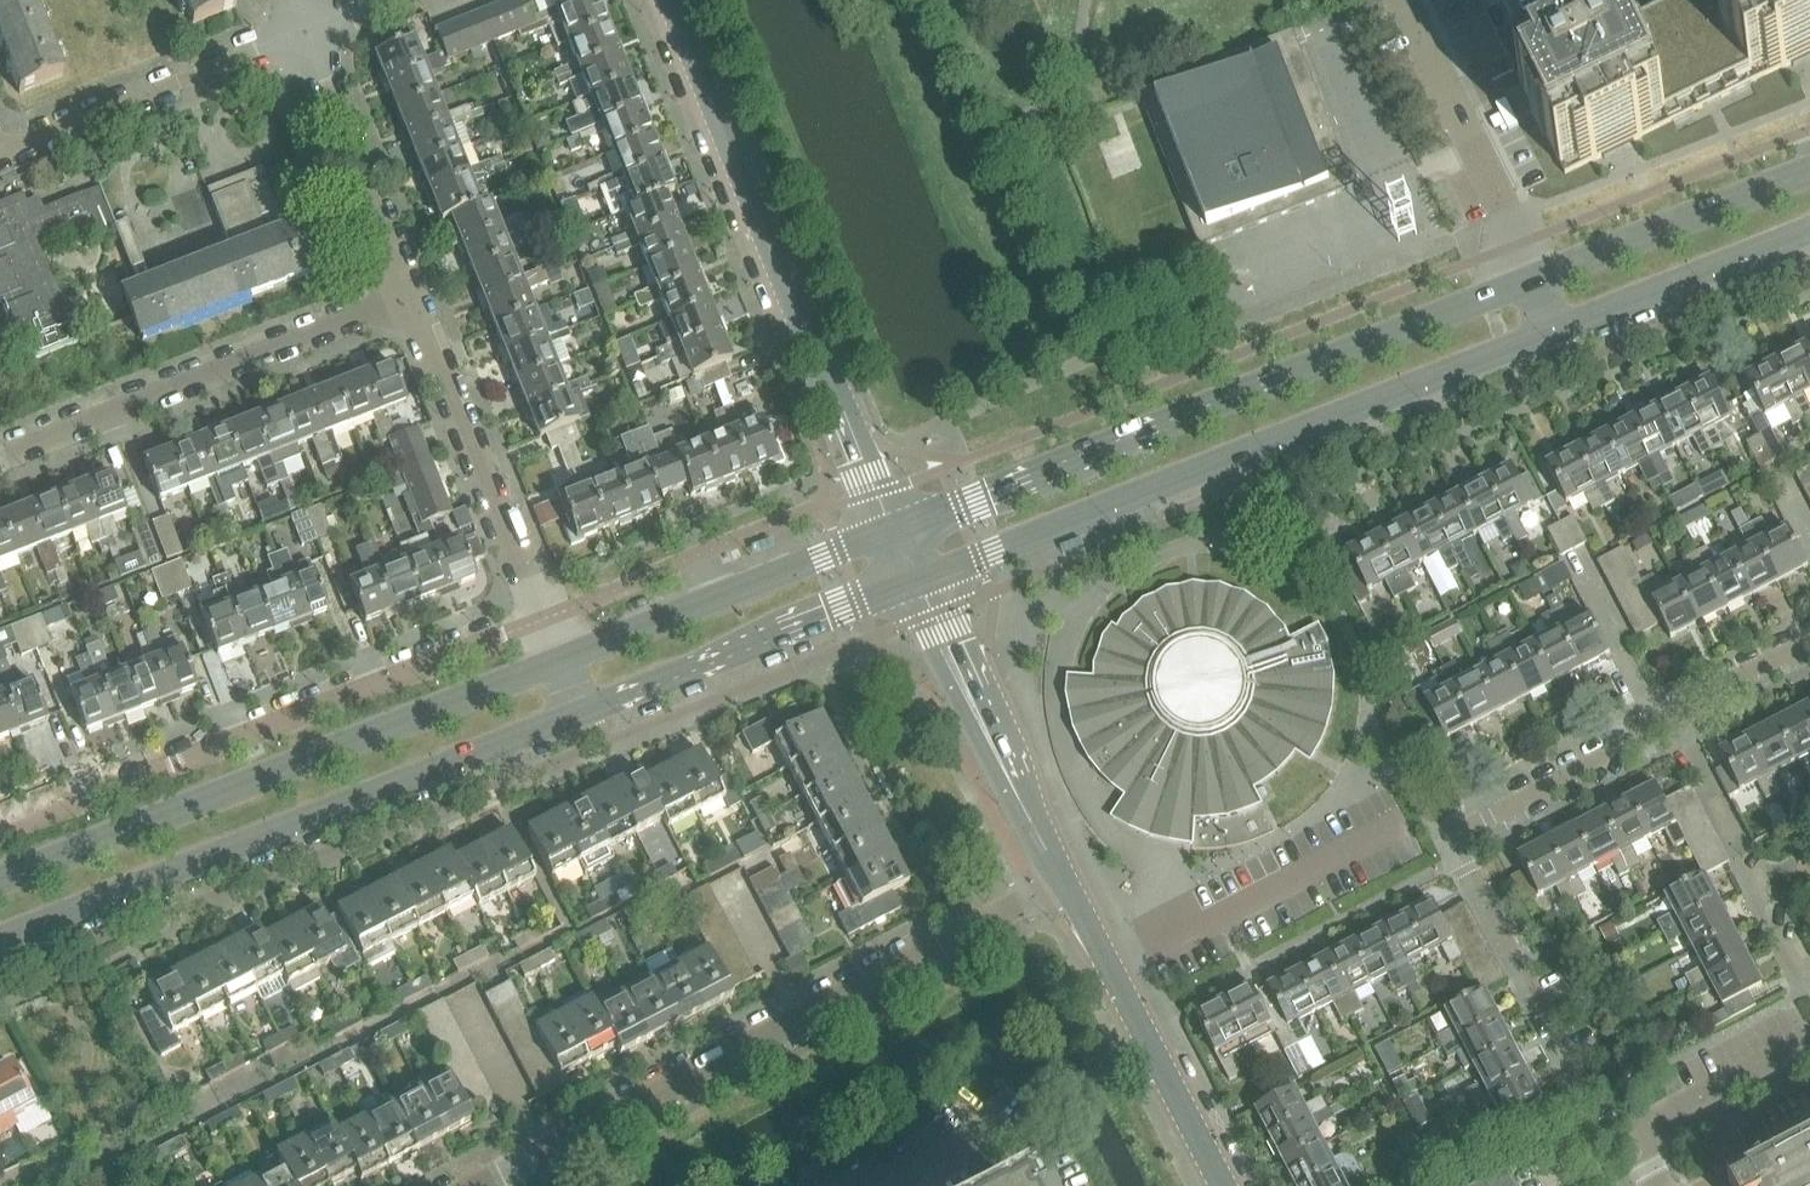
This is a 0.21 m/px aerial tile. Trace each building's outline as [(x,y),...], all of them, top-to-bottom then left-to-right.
[(34,5),(32,0),(0,0),(0,19),(34,5)] [(192,25),(235,8),(232,0),(182,0),(192,25)] [(484,13),(495,40),(495,42),(518,33),(520,39),(539,32),(536,25),(533,18),(526,0),(515,0),(484,13)] [(533,18),(536,25),(596,0),(551,0),(555,10),(533,18)] [(596,0),(536,25),(539,32),(549,28),(557,48),(608,28),(596,0)] [(1520,83),(1524,82),(1537,109),(1570,93),(1560,72),(1585,60),(1583,55),(1597,48),(1605,66),(1607,65),(1611,73),(1634,61),(1722,18),(1759,0),(1479,0),(1520,83)] [(1520,83),(1534,111),(1566,176),(1603,158),(1604,160),(1635,144),(1634,142),(1665,127),(1754,83),(1792,64),(1793,67),(1809,58),(1809,0),(1759,0),(1722,18),(1634,61),(1611,73),(1607,65),(1605,66),(1597,48),(1583,55),(1585,60),(1560,72),(1570,93),(1537,109),(1524,82),(1520,83)] [(0,19),(0,46),(20,95),(63,77),(34,5),(0,19)] [(463,21),(474,49),(478,47),(488,43),(477,15),(463,21)] [(449,26),(460,54),(468,51),(474,49),(463,21),(449,26)] [(387,84),(424,69),(447,60),(446,59),(444,53),(421,62),(412,41),(412,40),(406,26),(385,34),(391,50),(375,56),(387,84)] [(460,54),(449,26),(435,32),(444,53),(446,59),(460,54)] [(577,63),(554,73),(557,80),(618,55),(608,28),(557,48),(558,49),(569,44),(577,63)] [(1139,93),(1200,248),(1355,187),(1294,32),(1139,93)] [(482,57),(478,47),(474,49),(468,51),(472,61),(482,57)] [(516,64),(512,55),(502,59),(506,68),(516,64)] [(577,104),(591,98),(630,83),(618,55),(557,80),(560,86),(568,83),(577,104)] [(424,69),(387,84),(398,112),(435,97),(426,75),(449,66),(447,60),(424,69)] [(528,91),(524,80),(513,85),(517,96),(528,91)] [(579,135),(641,110),(630,83),(591,98),(600,120),(577,129),(579,135)] [(435,97),(398,112),(409,139),(468,115),(466,108),(443,117),(435,97)] [(483,117),(481,110),(469,115),(471,122),(483,117)] [(613,153),(652,138),(641,110),(579,135),(582,142),(605,133),(613,153)] [(420,166),(457,151),(470,146),(461,126),(471,122),(468,115),(409,139),(420,166)] [(511,130),(508,122),(507,121),(494,126),(498,135),(511,130)] [(551,146),(547,137),(542,135),(534,138),(539,151),(551,146)] [(602,190),(663,165),(652,138),(613,153),(622,174),(599,183),(602,190)] [(457,151),(420,166),(431,194),(490,170),(488,163),(478,167),(470,146),(457,151)] [(503,165),(500,158),(488,163),(491,170),(503,165)] [(505,172),(503,165),(491,170),(494,176),(505,172)] [(635,208),(665,196),(674,193),(663,165),(602,190),(605,197),(627,188),(635,208)] [(442,222),(451,218),(479,207),(471,186),(493,177),(490,170),(431,194),(442,222)] [(567,191),(560,174),(548,179),(555,196),(567,191)] [(292,228),(284,230),(265,179),(235,191),(232,185),(220,190),(222,195),(211,200),(211,202),(212,201),(231,251),(150,283),(146,272),(135,276),(134,276),(136,282),(138,287),(124,293),(124,291),(122,292),(142,342),(144,342),(143,340),(310,275),(311,276),(312,276),(292,225),(291,226),(292,228)] [(85,336),(77,317),(70,320),(45,258),(42,259),(35,239),(91,217),(99,236),(117,229),(100,188),(31,216),(27,207),(28,207),(23,195),(0,204),(0,304),(15,342),(26,338),(35,360),(87,340),(85,336)] [(616,249),(676,224),(665,196),(635,208),(626,212),(635,233),(613,242),(616,249)] [(462,246),(522,222),(519,216),(498,224),(489,203),(479,207),(451,218),(462,246)] [(524,229),(538,223),(535,216),(522,222),(524,229)] [(522,222),(462,246),(474,275),(512,259),(503,237),(524,229),(522,222)] [(649,267),(687,252),(676,224),(616,249),(618,255),(640,246),(649,267)] [(592,244),(585,228),(573,233),(579,249),(592,244)] [(126,229),(118,232),(125,250),(133,247),(126,229)] [(637,303),(698,279),(687,252),(649,267),(657,288),(635,297),(637,303)] [(512,259),(474,275),(485,301),(544,277),(541,270),(519,278),(512,259)] [(557,272),(554,265),(541,270),(544,277),(557,272)] [(602,270),(589,275),(594,287),(607,282),(602,270)] [(563,282),(558,271),(557,272),(544,277),(547,283),(548,288),(563,282)] [(544,277),(485,301),(496,328),(534,313),(525,292),(547,283),(544,277)] [(671,322),(709,306),(698,279),(637,303),(640,310),(662,301),(671,322)] [(659,358),(720,334),(709,306),(671,322),(659,327),(667,347),(657,351),(659,358)] [(506,355),(567,331),(564,325),(554,329),(545,308),(534,313),(496,328),(506,355)] [(567,331),(506,355),(518,384),(556,368),(569,363),(560,341),(570,337),(567,331)] [(720,334),(659,358),(662,365),(684,356),(693,377),(698,375),(725,364),(731,362),(720,334)] [(1809,365),(1809,345),(1802,349),(1809,365)] [(1804,420),(1809,416),(1809,406),(1805,398),(1809,395),(1809,365),(1802,349),(1797,352),(1795,347),(1782,354),(1784,359),(1774,364),(1804,420)] [(633,355),(623,359),(628,370),(638,366),(640,365),(635,354),(633,355)] [(621,373),(616,361),(605,365),(610,377),(621,373)] [(1804,420),(1774,364),(1770,366),(1768,361),(1754,368),(1757,373),(1746,379),(1764,412),(1750,419),(1760,437),(1774,463),(1786,456),(1774,432),(1792,423),(1793,425),(1804,420)] [(362,376),(389,442),(396,439),(385,413),(407,404),(392,364),(362,376)] [(725,364),(698,375),(700,379),(704,390),(713,386),(722,382),(731,379),(725,364)] [(556,368),(518,384),(528,410),(589,386),(587,379),(564,388),(556,368)] [(335,387),(351,426),(372,418),(382,445),(389,442),(362,376),(335,387)] [(1684,394),(1713,450),(1725,444),(1714,422),(1729,414),(1712,380),(1707,383),(1705,378),(1691,385),(1693,390),(1684,394)] [(704,390),(700,379),(686,385),(691,395),(704,390)] [(732,407),(722,382),(713,386),(722,411),(732,407)] [(643,384),(635,387),(639,399),(648,396),(643,384)] [(540,438),(546,436),(573,425),(590,418),(581,397),(592,392),(589,386),(528,410),(540,438)] [(308,397),(334,463),(335,463),(340,461),(330,435),(351,426),(335,387),(308,397)] [(684,401),(680,391),(667,397),(671,406),(684,401)] [(1658,408),(1676,442),(1691,434),(1703,456),(1713,450),(1684,394),(1680,397),(1678,392),(1664,399),(1666,404),(1658,408)] [(632,402),(629,393),(616,398),(620,407),(632,402)] [(280,408),(296,448),(312,441),(322,468),(334,463),(308,397),(280,408)] [(1676,442),(1658,408),(1653,411),(1651,406),(1637,413),(1639,418),(1630,422),(1660,478),(1670,473),(1659,451),(1676,442)] [(722,411),(748,474),(765,467),(766,471),(785,463),(778,446),(771,448),(761,422),(756,408),(735,416),(732,407),(722,411)] [(253,419),(279,485),(286,482),(280,466),(300,458),(296,448),(280,408),(253,419)] [(704,445),(720,484),(721,487),(735,482),(734,479),(748,474),(722,411),(713,414),(718,426),(715,427),(719,439),(704,445)] [(225,430),(241,469),(256,463),(267,490),(279,485),(253,419),(225,430)] [(1603,436),(1622,470),(1638,462),(1653,492),(1662,487),(1658,479),(1660,478),(1630,422),(1626,425),(1624,420),(1610,428),(1612,432),(1603,436)] [(560,500),(570,527),(564,530),(571,548),(592,540),(590,536),(605,530),(590,490),(581,466),(573,443),(579,440),(573,425),(546,436),(552,450),(558,448),(567,472),(573,479),(558,492),(557,492),(560,500)] [(673,492),(652,440),(648,429),(620,440),(633,473),(617,479),(634,521),(649,515),(648,513),(662,507),(658,498),(673,492)] [(241,469),(225,430),(198,441),(224,506),(237,501),(230,483),(244,477),(241,469)] [(396,439),(389,442),(395,458),(418,516),(422,525),(428,522),(450,514),(417,431),(396,439)] [(652,440),(673,492),(687,487),(691,496),(705,490),(706,493),(721,487),(720,484),(704,445),(688,451),(683,438),(675,441),(671,432),(652,440)] [(1576,451),(1606,507),(1616,501),(1605,479),(1622,470),(1603,436),(1599,439),(1596,435),(1583,442),(1585,446),(1576,451)] [(1774,463),(1760,437),(1747,444),(1760,470),(1774,463)] [(170,452),(186,491),(208,482),(218,509),(224,506),(198,441),(170,452)] [(1606,507),(1576,451),(1572,453),(1569,449),(1556,456),(1558,460),(1547,466),(1560,491),(1547,498),(1552,507),(1554,512),(1567,505),(1565,500),(1582,491),(1594,513),(1606,507)] [(186,491),(170,452),(143,462),(159,502),(186,491)] [(340,475),(335,463),(334,463),(322,468),(327,480),(340,475)] [(634,521),(617,479),(595,488),(592,479),(596,477),(590,463),(581,466),(590,490),(605,530),(619,524),(620,527),(634,521)] [(1485,482),(1514,538),(1518,545),(1528,540),(1516,516),(1543,502),(1530,476),(1520,481),(1513,467),(1508,470),(1506,466),(1492,473),(1495,477),(1485,482)] [(1730,486),(1722,471),(1709,478),(1717,492),(1730,486)] [(1797,477),(1803,488),(1809,485),(1809,471),(1797,477)] [(83,485),(109,552),(116,549),(111,538),(118,535),(111,518),(126,512),(111,474),(83,485)] [(406,484),(403,478),(392,482),(394,488),(397,496),(409,492),(406,484)] [(1763,479),(1750,485),(1754,493),(1767,487),(1763,479)] [(1458,496),(1479,536),(1495,527),(1504,543),(1514,538),(1485,482),(1481,484),(1479,480),(1465,487),(1468,491),(1458,496)] [(286,482),(279,485),(290,512),(295,510),(291,501),(293,500),(286,482)] [(109,552),(83,485),(56,496),(70,534),(84,528),(91,546),(98,543),(102,554),(109,552)] [(1430,511),(1461,568),(1464,574),(1475,568),(1471,562),(1462,545),(1479,536),(1458,496),(1454,498),(1452,494),(1438,501),(1441,505),(1430,511)] [(70,534),(56,496),(28,507),(54,573),(60,570),(49,543),(70,534)] [(281,514),(275,497),(256,505),(263,521),(281,514)] [(562,521),(558,511),(553,513),(549,504),(532,511),(540,530),(562,521)] [(235,532),(225,506),(218,509),(228,534),(235,532)] [(54,573),(28,507),(1,518),(16,557),(37,548),(48,575),(54,573)] [(319,507),(305,513),(316,540),(330,534),(319,507)] [(1404,524),(1425,564),(1441,556),(1450,574),(1461,568),(1430,511),(1427,512),(1425,508),(1411,515),(1414,519),(1404,524)] [(1712,516),(1707,508),(1694,515),(1698,524),(1712,516)] [(1748,524),(1740,508),(1732,513),(1740,529),(1748,524)] [(466,510),(454,515),(460,530),(473,525),(466,510)] [(305,513),(291,518),(302,545),(316,540),(305,513)] [(398,547),(400,552),(419,602),(447,591),(422,525),(418,516),(411,519),(419,539),(398,547)] [(1,518),(0,518),(0,563),(16,557),(1,518)] [(1561,525),(1575,551),(1588,544),(1574,518),(1561,525)] [(167,520),(156,524),(153,525),(166,559),(180,554),(167,520)] [(440,549),(428,522),(422,525),(447,591),(474,580),(475,583),(477,582),(470,564),(484,559),(475,536),(460,542),(459,541),(440,549)] [(1376,539),(1406,597),(1417,591),(1408,573),(1425,564),(1404,524),(1400,526),(1398,522),(1384,529),(1386,533),(1376,539)] [(1753,527),(1781,582),(1809,568),(1789,529),(1772,538),(1763,522),(1753,527)] [(1575,551),(1561,525),(1548,532),(1562,557),(1575,551)] [(1781,582),(1753,527),(1743,532),(1752,550),(1737,558),(1756,595),(1781,582)] [(160,562),(146,528),(133,533),(146,567),(160,562)] [(1406,597),(1376,539),(1373,540),(1371,536),(1357,543),(1359,548),(1348,553),(1355,566),(1342,573),(1359,605),(1389,590),(1396,602),(1406,597)] [(1654,546),(1650,537),(1649,536),(1633,544),(1638,554),(1654,546)] [(366,540),(393,612),(419,602),(400,552),(379,560),(371,538),(366,540)] [(393,612),(366,540),(357,543),(370,576),(349,585),(365,623),(393,612)] [(1624,550),(1598,563),(1605,575),(1630,562),(1624,550)] [(275,556),(301,622),(329,611),(312,572),(308,561),(292,568),(286,551),(275,556)] [(1756,595),(1737,558),(1718,568),(1709,551),(1699,556),(1727,611),(1756,595)] [(301,622),(275,556),(267,559),(272,572),(266,574),(272,588),(258,593),(273,633),(301,622)] [(1727,611),(1699,556),(1689,562),(1697,579),(1679,588),(1698,625),(1727,611)] [(179,561),(167,566),(178,594),(190,589),(179,561)] [(1611,588),(1637,574),(1630,562),(1605,575),(1611,588)] [(120,577),(115,566),(105,569),(110,581),(120,577)] [(167,566),(151,572),(162,601),(178,594),(167,566)] [(1543,594),(1571,579),(1565,566),(1537,581),(1543,594)] [(1479,576),(1475,569),(1466,573),(1470,580),(1479,576)] [(1618,600),(1644,586),(1643,585),(1637,574),(1611,588),(1618,600)] [(220,578),(246,644),(273,633),(258,593),(243,599),(238,586),(231,589),(225,576),(220,578)] [(246,644),(220,578),(212,581),(218,594),(213,596),(215,601),(200,606),(203,614),(201,615),(217,655),(246,644)] [(1698,625),(1679,588),(1664,596),(1654,579),(1643,585),(1644,586),(1650,599),(1657,611),(1663,624),(1671,640),(1698,625)] [(1543,594),(1537,581),(1523,588),(1529,601),(1543,594)] [(1624,612),(1650,599),(1644,586),(1618,600),(1624,612)] [(118,599),(113,587),(95,594),(100,606),(118,599)] [(1135,613),(1119,632),(1118,631),(1112,627),(1112,628),(1112,629),(1100,653),(1095,680),(1070,678),(1070,680),(1073,713),(1072,713),(1072,714),(1073,714),(1084,745),(1083,745),(1083,746),(1084,746),(1103,773),(1102,774),(1102,775),(1103,775),(1103,774),(1128,796),(1128,797),(1129,797),(1159,811),(1159,812),(1160,813),(1160,811),(1193,818),(1193,819),(1194,819),(1194,818),(1227,816),(1227,817),(1228,817),(1228,815),(1259,805),(1260,805),(1252,788),(1276,773),(1277,773),(1277,772),(1296,750),(1296,751),(1297,750),(1296,750),(1300,742),(1315,751),(1316,749),(1315,749),(1325,729),(1326,730),(1326,729),(1327,729),(1325,728),(1332,696),(1333,696),(1333,695),(1332,695),(1330,662),(1331,662),(1331,661),(1330,660),(1329,661),(1319,630),(1319,629),(1319,628),(1289,643),(1276,622),(1276,621),(1275,621),(1256,605),(1257,604),(1256,604),(1255,604),(1233,594),(1233,593),(1233,592),(1232,592),(1232,593),(1208,589),(1208,587),(1207,587),(1207,589),(1182,590),(1182,589),(1181,589),(1181,590),(1158,598),(1157,598),(1156,598),(1157,599),(1136,613),(1135,612),(1134,613),(1135,613)] [(1631,625),(1657,611),(1650,599),(1624,612),(1631,625)] [(1554,614),(1584,669),(1611,655),(1591,616),(1574,625),(1564,609),(1554,614)] [(1637,637),(1663,624),(1657,611),(1631,625),(1637,637)] [(1584,669),(1554,614),(1543,620),(1552,636),(1533,647),(1553,685),(1584,669)] [(39,616),(27,621),(38,649),(51,644),(39,616)] [(27,621),(12,627),(23,655),(38,649),(27,621)] [(1418,623),(1406,630),(1412,643),(1425,636),(1418,623)] [(1458,635),(1453,626),(1444,631),(1447,638),(1452,639),(1458,635)] [(144,636),(169,700),(197,689),(177,637),(160,644),(156,632),(144,636)] [(127,673),(142,711),(169,700),(144,636),(138,639),(148,665),(127,673)] [(1553,685),(1533,647),(1518,655),(1509,637),(1499,643),(1528,698),(1553,685)] [(1528,698),(1499,643),(1489,648),(1497,666),(1481,675),(1500,712),(1528,698)] [(86,649),(88,655),(89,658),(115,722),(142,711),(127,673),(112,679),(99,644),(86,649)] [(115,722),(89,658),(88,655),(75,660),(86,689),(71,695),(86,733),(115,722)] [(21,732),(47,722),(33,684),(17,690),(7,664),(0,666),(0,679),(21,732)] [(1500,712),(1481,675),(1464,684),(1455,666),(1445,671),(1474,726),(1500,712)] [(1438,725),(1446,741),(1474,726),(1445,671),(1434,677),(1444,694),(1427,704),(1419,690),(1406,697),(1425,732),(1438,725)] [(0,679),(0,740),(21,732),(0,679)] [(1391,706),(1396,717),(1407,712),(1401,701),(1391,706)] [(803,725),(794,707),(742,735),(753,756),(776,743),(789,767),(835,743),(820,715),(803,725)] [(1796,763),(1809,757),(1809,723),(1803,710),(1776,724),(1796,763)] [(1749,738),(1779,795),(1788,790),(1789,790),(1780,772),(1796,763),(1776,724),(1749,738)] [(1779,795),(1749,738),(1720,753),(1727,767),(1716,773),(1729,798),(1759,783),(1768,800),(1779,795)] [(789,767),(803,795),(850,771),(835,743),(789,767)] [(671,766),(697,814),(725,800),(700,752),(671,766)] [(644,781),(669,829),(697,814),(671,766),(644,781)] [(803,795),(818,823),(864,799),(850,771),(803,795)] [(608,788),(633,836),(664,821),(668,829),(669,829),(644,781),(639,772),(608,788)] [(1630,801),(1650,840),(1667,831),(1676,849),(1686,843),(1685,840),(1679,828),(1672,816),(1665,802),(1657,787),(1630,801)] [(582,802),(607,850),(633,836),(608,788),(582,802)] [(1672,816),(1698,803),(1691,789),(1665,802),(1672,816)] [(1792,798),(1788,790),(1779,795),(1783,803),(1792,798)] [(818,823),(832,851),(879,827),(864,799),(818,823)] [(757,819),(768,814),(761,800),(750,806),(757,819)] [(1602,815),(1632,872),(1643,866),(1634,848),(1650,840),(1630,801),(1602,815)] [(555,816),(581,864),(586,873),(612,860),(607,850),(582,802),(555,816)] [(1698,803),(1672,816),(1679,828),(1704,815),(1698,803)] [(757,819),(766,835),(777,830),(768,814),(757,819)] [(1575,829),(1596,868),(1612,860),(1621,877),(1632,872),(1602,815),(1575,829)] [(1704,815),(1679,828),(1685,840),(1711,827),(1704,815)] [(581,864),(555,816),(527,831),(552,879),(581,864)] [(832,851),(846,879),(893,855),(879,827),(832,851)] [(1711,827),(1685,840),(1686,843),(1691,852),(1717,839),(1711,827)] [(1548,843),(1578,901),(1588,895),(1579,877),(1596,868),(1575,829),(1548,843)] [(508,893),(536,879),(510,831),(482,845),(508,893)] [(1717,839),(1691,852),(1697,865),(1723,851),(1717,839)] [(1578,901),(1548,843),(1519,858),(1526,871),(1511,879),(1524,905),(1558,888),(1567,906),(1578,901)] [(508,893),(482,845),(454,860),(450,851),(448,853),(473,899),(474,899),(478,908),(508,893)] [(1705,876),(1729,864),(1730,863),(1723,851),(1697,865),(1704,877),(1705,876)] [(420,867),(445,914),(461,906),(473,899),(448,853),(420,867)] [(720,861),(725,870),(741,862),(736,853),(720,861)] [(893,855),(846,879),(836,885),(850,912),(838,919),(848,937),(900,910),(891,893),(908,884),(893,855)] [(780,861),(787,876),(788,876),(798,871),(790,856),(780,861)] [(725,870),(720,861),(706,868),(711,877),(725,870)] [(392,881),(418,929),(445,914),(420,867),(392,881)] [(656,874),(662,885),(677,877),(672,867),(656,874)] [(755,895),(781,881),(780,880),(775,869),(748,882),(755,895)] [(762,908),(788,894),(789,895),(806,885),(798,871),(788,876),(787,876),(780,880),(781,881),(755,895),(762,908)] [(662,885),(656,874),(642,881),(648,892),(662,885)] [(1666,934),(1720,906),(1705,876),(1704,877),(1669,897),(1678,915),(1660,924),(1666,934)] [(364,896),(390,943),(418,929),(392,881),(364,896)] [(708,887),(683,900),(690,914),(715,900),(708,887)] [(646,902),(652,913),(667,905),(661,894),(646,902)] [(795,907),(789,895),(788,894),(762,908),(769,921),(795,907)] [(390,943),(364,896),(337,910),(362,957),(390,943)] [(600,903),(606,914),(620,906),(615,896),(600,903)] [(696,927),(722,913),(715,900),(690,914),(696,927)] [(1406,917),(1427,957),(1443,948),(1452,966),(1463,960),(1461,956),(1455,944),(1448,931),(1442,919),(1433,903),(1429,905),(1427,901),(1413,908),(1415,913),(1406,917)] [(652,913),(646,902),(631,910),(637,921),(652,913)] [(606,914),(600,903),(585,911),(591,922),(606,914)] [(1468,905),(1442,919),(1448,931),(1474,918),(1468,905)] [(1720,906),(1666,934),(1671,945),(1688,935),(1697,952),(1734,932),(1720,906)] [(776,934),(802,920),(795,907),(769,921),(776,934)] [(292,923),(317,972),(330,964),(333,970),(344,973),(360,964),(336,917),(326,922),(319,909),(292,923)] [(703,940),(728,926),(722,913),(696,927),(703,940)] [(1379,932),(1409,988),(1419,983),(1410,965),(1427,957),(1406,917),(1402,920),(1400,915),(1386,922),(1388,927),(1379,932)] [(1474,918),(1448,931),(1455,944),(1481,930),(1474,918)] [(782,947),(808,933),(802,920),(776,934),(782,947)] [(264,938),(287,987),(288,987),(292,995),(321,980),(317,972),(292,923),(264,938)] [(590,931),(596,942),(611,934),(606,923),(590,931)] [(1621,936),(1614,924),(1602,930),(1609,943),(1621,936)] [(528,934),(533,944),(548,936),(543,926),(528,934)] [(709,953),(735,939),(728,926),(703,940),(708,951),(709,953)] [(230,944),(255,992),(260,1001),(287,987),(264,938),(259,929),(230,944)] [(1351,946),(1372,985),(1389,976),(1398,994),(1409,988),(1379,932),(1375,934),(1372,929),(1359,937),(1361,941),(1351,946)] [(1481,930),(1455,944),(1461,956),(1487,943),(1481,930)] [(596,942),(590,931),(575,939),(581,949),(596,942)] [(1734,932),(1697,952),(1706,968),(1688,978),(1694,989),(1749,960),(1734,932)] [(802,953),(815,946),(808,933),(782,947),(789,960),(802,953)] [(533,944),(528,934),(513,942),(518,952),(533,944)] [(716,965),(742,952),(735,939),(709,953),(716,965)] [(1487,943),(1461,956),(1463,960),(1468,969),(1494,955),(1487,943)] [(202,959),(227,1007),(255,992),(230,944),(202,959)] [(1323,961),(1353,1017),(1364,1012),(1355,994),(1372,985),(1351,946),(1348,948),(1345,944),(1332,951),(1334,955),(1323,961)] [(468,956),(474,967),(489,959),(484,948),(468,956)] [(680,966),(705,1012),(707,1011),(708,1012),(720,1006),(719,1005),(733,997),(729,991),(723,978),(716,965),(709,953),(708,951),(680,966)] [(534,960),(540,971),(555,963),(549,952),(534,960)] [(723,978),(748,965),(742,952),(716,965),(723,978)] [(807,963),(802,953),(789,960),(785,962),(790,972),(807,963)] [(1494,955),(1468,969),(1474,981),(1500,968),(1494,955)] [(474,967),(468,956),(453,964),(459,974),(474,967)] [(1353,1017),(1323,961),(1321,962),(1318,958),(1305,965),(1307,969),(1297,974),(1317,1014),(1334,1005),(1343,1022),(1353,1017)] [(174,974),(199,1021),(227,1007),(202,959),(174,974)] [(540,971),(534,960),(520,968),(526,978),(540,971)] [(1749,960),(1694,989),(1699,999),(1717,990),(1726,1007),(1707,1017),(1714,1030),(1757,1008),(1750,994),(1763,987),(1749,960)] [(729,991),(755,977),(748,965),(723,978),(729,991)] [(652,980),(677,1027),(679,1025),(680,1027),(692,1021),(691,1019),(705,1012),(680,966),(652,980)] [(1485,991),(1507,980),(1500,968),(1474,981),(1481,994),(1485,991)] [(1268,990),(1298,1046),(1309,1040),(1300,1023),(1317,1014),(1297,974),(1293,976),(1291,972),(1277,979),(1280,983),(1268,990)] [(199,1021),(174,974),(146,988),(156,1006),(138,1015),(161,1058),(180,1048),(173,1035),(199,1021)] [(412,985),(417,995),(433,987),(427,977),(412,985)] [(624,995),(649,1041),(651,1040),(652,1041),(664,1035),(663,1034),(677,1027),(652,980),(624,995)] [(510,984),(484,996),(490,1009),(517,995),(510,984)] [(417,995),(412,985),(397,993),(403,1003),(417,995)] [(1230,998),(1254,1046),(1276,1035),(1286,1052),(1298,1046),(1268,990),(1257,995),(1252,987),(1230,998)] [(1445,1050),(1501,1021),(1485,991),(1481,994),(1482,995),(1448,1012),(1457,1030),(1439,1039),(1445,1050)] [(497,1022),(523,1008),(517,995),(490,1009),(497,1022)] [(597,1009),(622,1055),(623,1055),(624,1056),(636,1050),(635,1048),(649,1041),(624,995),(597,1009)] [(1254,1046),(1230,998),(1196,1016),(1230,1081),(1242,1075),(1233,1058),(1254,1046)] [(563,1015),(589,1062),(591,1061),(592,1062),(603,1056),(603,1054),(615,1048),(620,1056),(622,1055),(597,1009),(592,1000),(563,1015)] [(450,1014),(443,1001),(417,1016),(423,1028),(450,1014)] [(504,1035),(530,1021),(523,1008),(497,1022),(504,1035)] [(342,1021),(348,1032),(363,1024),(357,1013),(342,1021)] [(450,1014),(423,1028),(430,1041),(457,1027),(450,1014)] [(589,1062),(563,1015),(535,1030),(537,1034),(544,1047),(551,1059),(557,1072),(560,1077),(563,1075),(564,1077),(576,1071),(575,1069),(589,1062)] [(348,1032),(342,1021),(328,1029),(334,1039),(348,1032)] [(537,1034),(535,1030),(530,1021),(504,1035),(511,1048),(537,1034)] [(1501,1021),(1445,1050),(1450,1061),(1458,1057),(1466,1072),(1476,1067),(1477,1068),(1515,1048),(1501,1021)] [(389,1031),(395,1041),(410,1033),(404,1023),(389,1031)] [(457,1027),(430,1041),(437,1054),(464,1040),(457,1027)] [(279,1036),(284,1047),(300,1039),(294,1028),(279,1036)] [(395,1041),(389,1031),(375,1038),(380,1049),(395,1041)] [(517,1060),(544,1047),(537,1034),(511,1048),(517,1060)] [(284,1047),(279,1036),(264,1044),(270,1054),(284,1047)] [(464,1040),(437,1054),(444,1066),(470,1053),(464,1040)] [(1515,1048),(1477,1068),(1486,1085),(1468,1094),(1473,1105),(1529,1075),(1515,1048)] [(349,1052),(342,1055),(333,1060),(339,1070),(355,1062),(349,1052)] [(470,1053),(444,1066),(450,1076),(451,1079),(477,1066),(470,1053)] [(223,1065),(228,1075),(246,1066),(240,1056),(223,1065)] [(339,1070),(333,1060),(319,1067),(324,1078),(339,1070)] [(11,1065),(0,1071),(0,1134),(14,1127),(9,1116),(31,1105),(11,1065)] [(228,1075),(223,1065),(206,1074),(212,1084),(228,1075)] [(477,1066),(451,1079),(457,1092),(484,1079),(477,1066)] [(1529,1075),(1473,1105),(1479,1115),(1496,1106),(1504,1122),(1543,1102),(1529,1075)] [(422,1091),(444,1137),(448,1135),(449,1137),(461,1131),(460,1129),(473,1122),(471,1118),(464,1105),(461,1100),(457,1092),(451,1079),(450,1076),(422,1091)] [(1393,1083),(1402,1101),(1424,1090),(1418,1079),(1408,1084),(1405,1077),(1393,1083)] [(484,1079),(457,1092),(461,1100),(464,1105),(490,1092),(484,1079)] [(1263,1092),(1269,1104),(1295,1091),(1289,1079),(1263,1092)] [(278,1089),(283,1100),(299,1091),(293,1081),(278,1089)] [(283,1100),(278,1089),(263,1096),(269,1107),(283,1100)] [(394,1105),(416,1152),(420,1150),(421,1151),(433,1145),(432,1144),(444,1137),(422,1091),(394,1105)] [(1272,1140),(1328,1111),(1322,1101),(1306,1110),(1295,1091),(1269,1104),(1257,1110),(1259,1115),(1255,1117),(1262,1131),(1266,1129),(1272,1140)] [(471,1118),(497,1105),(497,1104),(490,1092),(464,1105),(471,1118)] [(1328,1096),(1327,1101),(1330,1105),(1333,1106),(1339,1103),(1340,1100),(1338,1096),(1332,1094),(1328,1096)] [(1347,1113),(1342,1103),(1330,1109),(1335,1119),(1347,1113)] [(416,1152),(394,1105),(366,1120),(388,1167),(392,1165),(393,1166),(405,1160),(404,1158),(416,1152)] [(1433,1123),(1426,1109),(1411,1117),(1418,1131),(1433,1123)] [(237,1110),(227,1115),(222,1118),(227,1129),(242,1121),(237,1110)] [(1328,1111),(1272,1140),(1273,1142),(1269,1144),(1276,1158),(1281,1156),(1286,1167),(1325,1147),(1316,1131),(1333,1122),(1328,1111)] [(227,1129),(222,1118),(207,1126),(212,1136),(227,1129)] [(356,1172),(360,1181),(364,1179),(365,1181),(377,1174),(376,1173),(388,1167),(366,1120),(338,1134),(356,1172)] [(356,1172),(338,1134),(333,1126),(306,1140),(330,1185),(332,1185),(334,1185),(344,1180),(344,1179),(356,1172)] [(1445,1153),(1435,1133),(1423,1140),(1433,1159),(1445,1153)] [(166,1147),(171,1158),(186,1150),(180,1140),(166,1147)] [(306,1140),(276,1156),(283,1169),(292,1185),(330,1185),(306,1140)] [(171,1158),(166,1147),(150,1155),(156,1166),(171,1158)] [(1357,1164),(1352,1154),(1334,1163),(1325,1147),(1286,1167),(1288,1169),(1283,1172),(1290,1185),(1295,1183),(1296,1185),(1316,1185),(1357,1164)] [(6,1148),(0,1152),(0,1170),(14,1162),(6,1148)] [(1767,1170),(1762,1166),(1750,1179),(1750,1178),(1735,1185),(1809,1185),(1809,1148),(1767,1170)] [(1316,1185),(1369,1185),(1357,1164),(1316,1185)] [(256,1183),(257,1185),(292,1185),(283,1169),(256,1183)] [(256,1183),(250,1173),(224,1185),(257,1185),(256,1183)] [(1510,1174),(1487,1185),(1516,1185),(1510,1174)]
